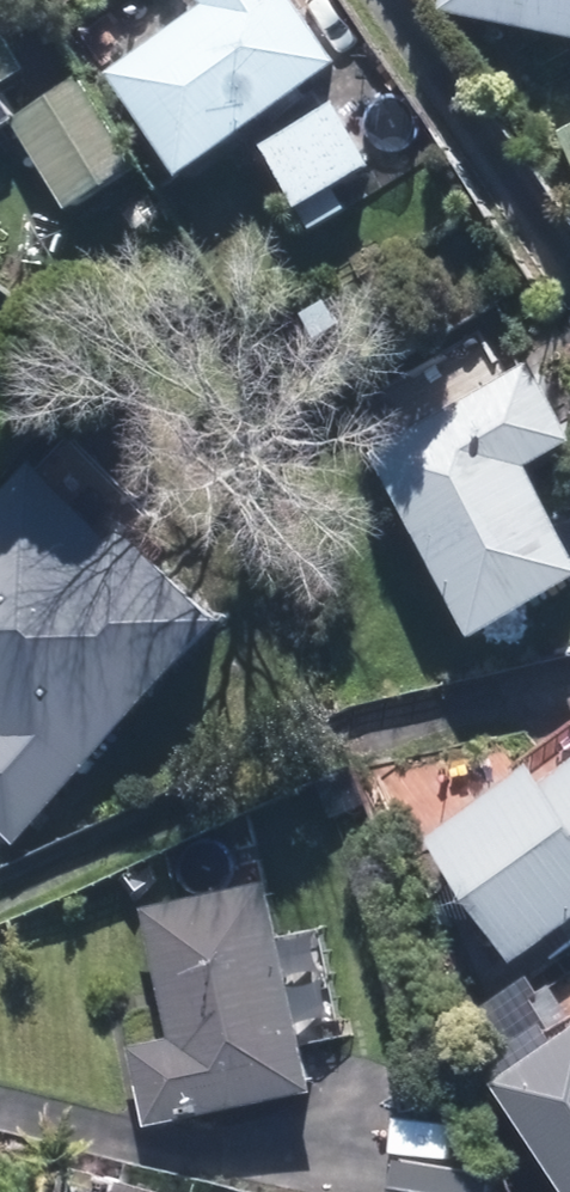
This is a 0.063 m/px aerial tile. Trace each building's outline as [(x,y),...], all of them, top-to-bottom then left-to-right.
[(46,66),(5,0),(0,0),(0,134),(27,117),(32,114),(16,85),(46,66)] [(188,173),(346,57),(304,0),(212,0),(114,71),(188,173)] [(569,29),(569,0),(460,0),(459,8),(569,29)] [(96,76),(32,114),(27,117),(80,207),(85,203),(111,244),(158,215),(132,174),(149,164),(96,76)] [(260,142),(309,228),(343,207),(331,185),(371,161),(335,101),(260,142)] [(481,634),(569,580),(569,533),(529,467),(569,441),(569,436),(524,361),(370,455),(481,634)] [(7,846),(214,618),(34,456),(0,494),(0,840),(7,846)] [(511,968),(569,928),(569,728),(490,784),(497,793),(424,845),(511,968)] [(120,1059),(134,1134),(308,1098),(266,892),(137,918),(163,1049),(120,1059)] [(533,979),(480,1015),(569,1149),(569,1035),(533,979)] [(389,1191),(486,1191),(488,1175),(393,1161),(389,1191)] [(57,1165),(50,1191),(156,1191),(57,1165)]
